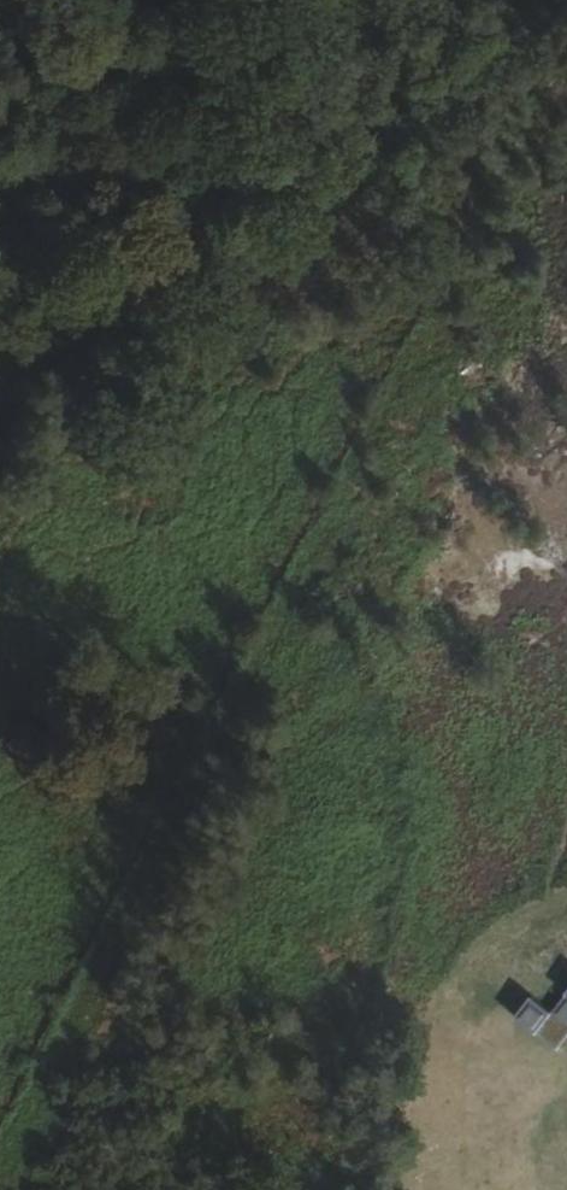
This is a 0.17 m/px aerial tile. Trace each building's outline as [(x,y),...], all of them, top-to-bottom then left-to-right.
[(548,1004),(530,989),(513,1009),(551,1042),(566,1024),(566,982),(548,1004)]
